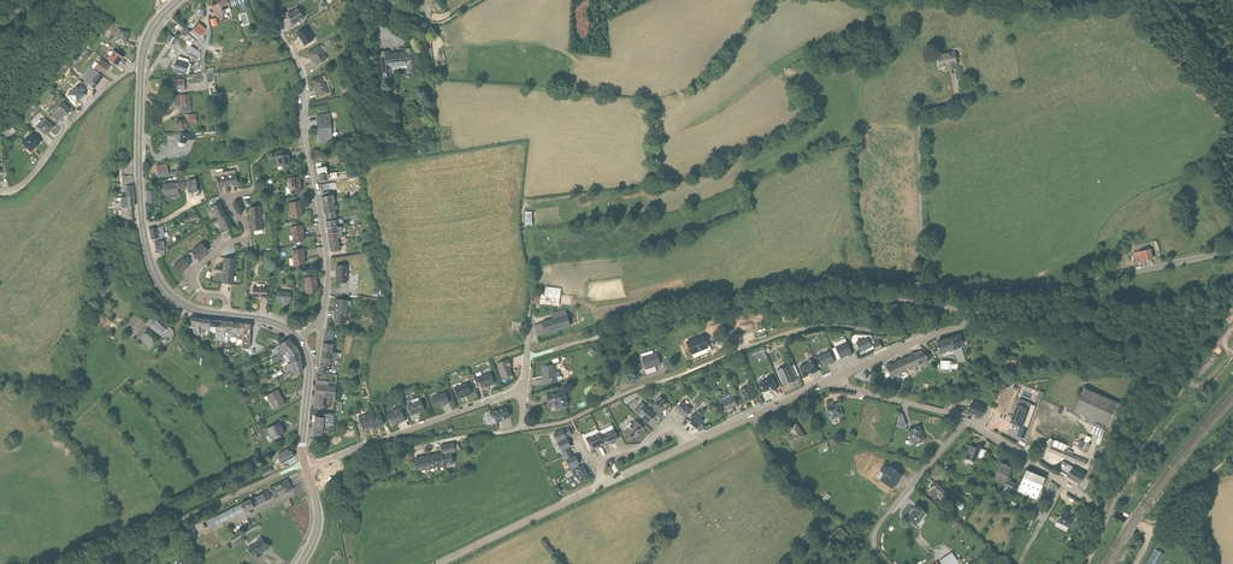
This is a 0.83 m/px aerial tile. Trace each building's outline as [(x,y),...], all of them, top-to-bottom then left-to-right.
[(218,4),(221,11),(230,8),(227,0),(222,0),(217,2),(218,4)] [(247,1),(240,4),(242,10),(249,7),(247,1)] [(221,11),(218,4),(212,6),(216,17),(222,15),(221,11)] [(305,19),(299,8),(287,14),(293,25),(305,19)] [(199,23),(190,33),(198,38),(206,29),(199,23)] [(190,33),(185,28),(179,36),(190,46),(192,44),(193,44),(198,38),(190,33)] [(130,32),(119,29),(115,43),(126,46),(130,32)] [(306,29),(297,34),(305,46),(314,40),(306,29)] [(226,43),(220,43),(220,46),(214,46),(214,52),(220,52),(220,47),(226,47),(226,43)] [(200,52),(190,46),(185,53),(200,62),(200,52)] [(328,59),(320,46),(307,53),(313,63),(314,62),(317,66),(328,59)] [(388,51),(378,52),(382,78),(391,76),(390,68),(405,66),(406,70),(416,69),(413,48),(403,49),(404,51),(388,53),(388,51)] [(123,58),(114,51),(108,59),(118,66),(123,58)] [(956,52),(938,55),(941,68),(946,67),(946,71),(959,69),(956,52)] [(111,65),(102,59),(94,69),(104,76),(111,65)] [(189,63),(177,60),(173,71),(186,75),(189,63)] [(206,69),(208,83),(212,83),(211,78),(214,78),(213,68),(206,69)] [(104,77),(94,70),(87,79),(97,86),(104,77)] [(187,77),(188,84),(202,82),(201,76),(187,77)] [(323,76),(312,81),(319,98),(330,93),(323,76)] [(184,79),(174,79),(175,92),(185,91),(184,79)] [(86,94),(78,86),(69,95),(77,103),(86,94)] [(190,94),(180,95),(181,109),(192,108),(190,94)] [(72,110),(64,102),(52,114),(60,122),(72,110)] [(331,113),(318,114),(320,142),(334,141),(331,113)] [(196,114),(185,115),(185,120),(187,120),(187,123),(197,123),(196,114)] [(54,127),(45,117),(36,126),(45,136),(54,127)] [(185,120),(176,120),(177,130),(188,129),(187,123),(187,120),(185,120)] [(7,129),(2,134),(7,141),(13,136),(7,129)] [(41,144),(31,134),(22,143),(31,153),(41,144)] [(324,153),(316,154),(318,169),(324,168),(323,164),(326,163),(324,153)] [(290,154),(276,157),(278,167),(283,166),(285,167),(286,165),(291,165),(290,154)] [(0,164),(0,175),(9,173),(7,163),(0,164)] [(167,164),(156,166),(158,178),(169,177),(167,164)] [(318,169),(320,176),(329,174),(328,167),(324,168),(318,169)] [(236,171),(217,174),(220,188),(238,185),(236,171)] [(329,174),(320,176),(321,183),(331,181),(329,174)] [(126,187),(133,186),(133,176),(122,177),(123,187),(126,187)] [(302,177),(289,179),(291,196),(304,194),(302,177)] [(197,180),(188,181),(189,193),(198,192),(197,180)] [(178,183),(164,185),(165,196),(179,195),(178,183)] [(127,198),(134,198),(133,186),(126,187),(127,198)] [(156,203),(156,191),(147,192),(148,203),(156,203)] [(323,198),(325,206),(335,204),(334,196),(323,198)] [(127,198),(121,199),(122,209),(135,208),(134,198),(127,198)] [(302,202),(290,204),(293,220),(305,218),(302,202)] [(227,216),(221,203),(210,208),(215,217),(217,216),(218,220),(217,220),(221,230),(224,229),(226,233),(234,229),(228,216),(227,216)] [(325,206),(327,215),(337,213),(335,204),(325,206)] [(260,207),(250,208),(252,220),(262,218),(260,207)] [(529,227),(530,214),(523,214),(522,227),(529,227)] [(262,218),(251,220),(253,231),(264,229),(262,218)] [(328,223),(329,230),(339,229),(338,221),(328,223)] [(304,226),(292,228),(294,244),(306,243),(304,226)] [(164,228),(158,229),(160,239),(157,240),(157,242),(155,242),(157,252),(166,250),(165,240),(163,241),(162,238),(165,238),(164,228)] [(160,239),(158,229),(151,230),(152,240),(157,240),(160,239)] [(341,239),(331,240),(333,253),(342,251),(341,239)] [(209,252),(203,243),(192,252),(199,260),(209,252)] [(296,268),(306,266),(303,250),(293,252),(296,268)] [(1154,252),(1137,256),(1139,265),(1156,262),(1154,252)] [(236,259),(224,258),(223,284),(233,285),(236,259)] [(191,267),(184,259),(174,267),(180,275),(191,267)] [(350,267),(338,267),(338,284),(350,284),(350,267)] [(306,279),(309,295),(321,293),(318,277),(306,279)] [(254,288),(254,298),(268,299),(269,289),(254,288)] [(559,291),(543,289),(542,297),(538,297),(537,306),(541,307),(556,309),(559,291)] [(278,292),(277,304),(283,304),(283,303),(292,304),(293,293),(278,292)] [(337,309),(337,314),(349,315),(351,302),(340,301),(339,309),(337,309)] [(568,329),(563,312),(548,317),(549,322),(539,325),(543,336),(568,329)] [(337,318),(336,325),(348,327),(349,315),(337,314),(336,318),(337,318)] [(147,326),(137,315),(123,329),(133,340),(147,326)] [(170,328),(160,319),(153,326),(164,335),(170,328)] [(200,327),(201,320),(191,319),(190,325),(200,327)] [(211,328),(212,322),(201,320),(200,327),(211,328)] [(226,342),(228,323),(222,323),(221,329),(220,341),(226,342)] [(239,340),(240,325),(234,324),(232,339),(239,340)] [(200,329),(200,327),(190,325),(190,328),(196,329),(195,335),(197,335),(198,338),(201,338),(200,329)] [(252,326),(246,325),(244,340),(243,347),(250,348),(252,326)] [(211,328),(200,327),(200,329),(201,338),(202,343),(206,344),(205,332),(211,333),(211,328)] [(160,339),(149,330),(142,338),(153,348),(160,339)] [(175,330),(170,330),(170,334),(165,334),(166,343),(177,342),(175,330)] [(327,332),(326,345),(335,346),(336,333),(327,332)] [(707,352),(702,338),(684,344),(689,358),(707,352)] [(966,338),(961,340),(965,351),(970,349),(966,338)] [(961,339),(952,341),(956,354),(963,352),(965,351),(961,340),(961,339)] [(287,353),(298,348),(291,341),(281,347),(287,353)] [(872,351),(867,341),(855,347),(860,357),(872,351)] [(952,341),(938,346),(942,359),(955,354),(956,354),(952,341)] [(326,345),(325,354),(335,355),(336,347),(335,346),(326,345)] [(880,345),(873,348),(876,356),(883,353),(880,345)] [(852,358),(847,346),(835,351),(841,364),(852,358)] [(291,360),(301,354),(298,348),(287,353),(289,357),(291,360)] [(956,354),(955,354),(959,368),(967,366),(963,352),(956,354)] [(289,357),(287,353),(276,360),(278,364),(289,357)] [(292,366),(304,361),(301,354),(291,360),(288,361),(291,367),(292,366)] [(325,354),(324,361),(334,362),(335,355),(325,354)] [(655,356),(639,360),(643,373),(659,368),(655,356)] [(829,356),(817,361),(822,372),(830,368),(830,369),(834,367),(829,356)] [(916,356),(901,362),(907,377),(922,370),(916,356)] [(294,372),(305,367),(304,361),(292,366),(294,372)] [(506,362),(494,366),(500,381),(510,378),(507,369),(509,369),(506,362)] [(901,362),(887,369),(893,383),(907,377),(901,362)] [(807,368),(798,371),(803,382),(817,377),(811,363),(806,366),(807,368)] [(953,366),(942,366),(942,374),(959,374),(959,369),(953,369),(953,366)] [(306,374),(305,367),(294,372),(296,378),(306,374)] [(323,367),(320,376),(331,377),(333,368),(323,367)] [(551,368),(538,370),(542,388),(555,385),(554,381),(557,380),(556,374),(552,375),(551,368)] [(776,374),(783,390),(796,384),(789,369),(776,374)] [(492,388),(488,376),(474,381),(478,392),(492,388)] [(766,383),(757,387),(762,398),(771,394),(772,396),(777,393),(771,379),(765,381),(766,383)] [(468,398),(464,386),(450,391),(455,403),(468,398)] [(319,387),(317,411),(326,412),(327,400),(338,402),(339,389),(327,388),(319,387)] [(737,396),(743,408),(757,402),(750,387),(746,389),(747,391),(737,396)] [(268,398),(276,412),(288,406),(280,392),(268,398)] [(553,396),(544,398),(546,408),(552,407),(554,414),(566,411),(561,392),(553,394),(553,396)] [(1126,410),(1088,392),(1077,417),(1115,434),(1126,410)] [(1039,406),(1044,408),(1048,397),(1043,395),(1039,406)] [(446,407),(441,396),(428,401),(432,412),(446,407)] [(719,404),(724,416),(736,411),(730,399),(719,404)] [(660,414),(666,407),(658,400),(651,407),(660,414)] [(417,403),(404,408),(408,419),(421,414),(417,403)] [(673,414),(682,422),(690,414),(681,406),(673,414)] [(651,407),(647,412),(654,419),(651,423),(653,424),(661,415),(660,414),(651,407)] [(988,413),(973,407),(969,417),(983,423),(988,413)] [(1021,407),(1013,427),(1027,432),(1034,412),(1021,407)] [(838,408),(825,414),(830,426),(843,420),(838,408)] [(651,423),(654,419),(647,412),(643,409),(636,417),(646,427),(651,423)] [(388,415),(383,417),(388,429),(393,427),(393,428),(402,424),(397,410),(387,413),(388,415)] [(503,411),(486,416),(488,422),(491,421),(493,426),(506,421),(503,411)] [(327,427),(337,428),(337,417),(331,416),(326,419),(327,421),(327,427)] [(364,421),(362,422),(366,433),(370,432),(371,433),(377,431),(376,430),(381,428),(376,417),(374,418),(373,416),(363,420),(364,421)] [(686,426),(695,434),(703,425),(693,417),(686,426)] [(631,444),(641,432),(632,424),(622,435),(631,444)] [(274,444),(287,437),(281,425),(268,432),(274,444)] [(325,439),(327,427),(317,426),(316,438),(325,439)] [(805,441),(795,428),(788,434),(791,439),(785,444),(791,452),(805,441)] [(603,450),(616,443),(609,430),(596,436),(601,447),(603,450)] [(926,445),(920,430),(908,436),(914,450),(926,445)] [(565,431),(550,438),(554,447),(564,442),(569,440),(565,431)] [(1028,443),(1031,433),(1023,431),(1020,441),(1028,443)] [(1098,432),(1095,439),(1106,442),(1108,435),(1098,432)] [(589,454),(601,447),(596,436),(594,433),(582,439),(589,454)] [(568,451),(564,442),(554,447),(558,456),(566,452),(568,451)] [(1084,445),(1082,452),(1085,453),(1084,456),(1089,457),(1092,448),(1084,445)] [(439,457),(441,470),(450,468),(448,457),(452,456),(450,446),(437,449),(439,457)] [(1082,464),(1085,459),(1058,446),(1052,457),(1088,472),(1091,466),(1082,464)] [(982,455),(971,451),(966,464),(977,468),(982,455)] [(280,462),(283,468),(297,461),(294,454),(292,455),(291,452),(280,457),(282,461),(280,462)] [(570,461),(566,452),(558,456),(562,464),(570,461)] [(424,460),(427,473),(441,470),(439,457),(424,460)] [(408,458),(400,460),(401,467),(410,465),(408,458)] [(424,460),(410,463),(413,476),(427,473),(424,460)] [(570,461),(562,464),(566,474),(576,469),(572,460),(570,461)] [(1009,482),(1013,473),(1002,468),(998,477),(1009,482)] [(581,470),(571,475),(577,488),(587,483),(581,470)] [(274,471),(264,475),(266,479),(276,475),(274,471)] [(903,481),(891,472),(881,485),(893,494),(903,481)] [(1083,489),(1087,480),(1075,474),(1069,483),(1083,489)] [(1038,506),(1047,484),(1029,476),(1022,492),(1009,486),(1006,492),(1038,506)] [(1009,482),(998,477),(995,486),(1006,490),(1009,482)] [(276,501),(277,503),(296,494),(290,482),(271,492),(272,493),(276,501)] [(1061,492),(1054,488),(1050,493),(1057,498),(1061,492)] [(944,503),(948,498),(938,489),(929,498),(936,504),(940,500),(944,503)] [(256,511),(275,502),(271,494),(252,503),(256,511)] [(257,512),(256,511),(252,503),(242,507),(242,508),(246,516),(247,516),(257,512)] [(246,516),(242,508),(215,521),(219,530),(246,516)] [(928,517),(918,509),(906,523),(916,532),(928,517)] [(1060,528),(1070,533),(1075,524),(1069,521),(1071,517),(1066,515),(1060,528)] [(200,542),(197,532),(190,534),(192,544),(200,542)] [(265,543),(250,553),(256,562),(273,551),(269,546),(266,542),(265,543)] [(810,546),(806,542),(798,549),(802,553),(810,546)] [(1154,563),(1165,563),(1168,559),(1159,555),(1154,563)]
